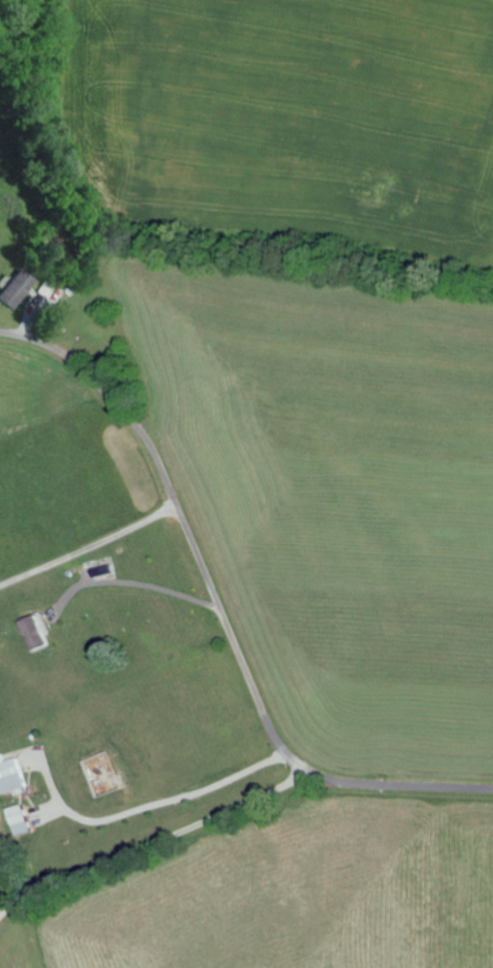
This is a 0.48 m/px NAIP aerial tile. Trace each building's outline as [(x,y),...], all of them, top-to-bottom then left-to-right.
[(2,296),(17,309),(42,281),(28,268),(2,296)] [(26,620),(33,650),(53,645),(46,615),(26,620)] [(4,791),(31,787),(27,756),(9,759),(9,753),(0,754),(0,763),(4,791)] [(37,829),(29,802),(14,807),(21,834),(37,829)]
